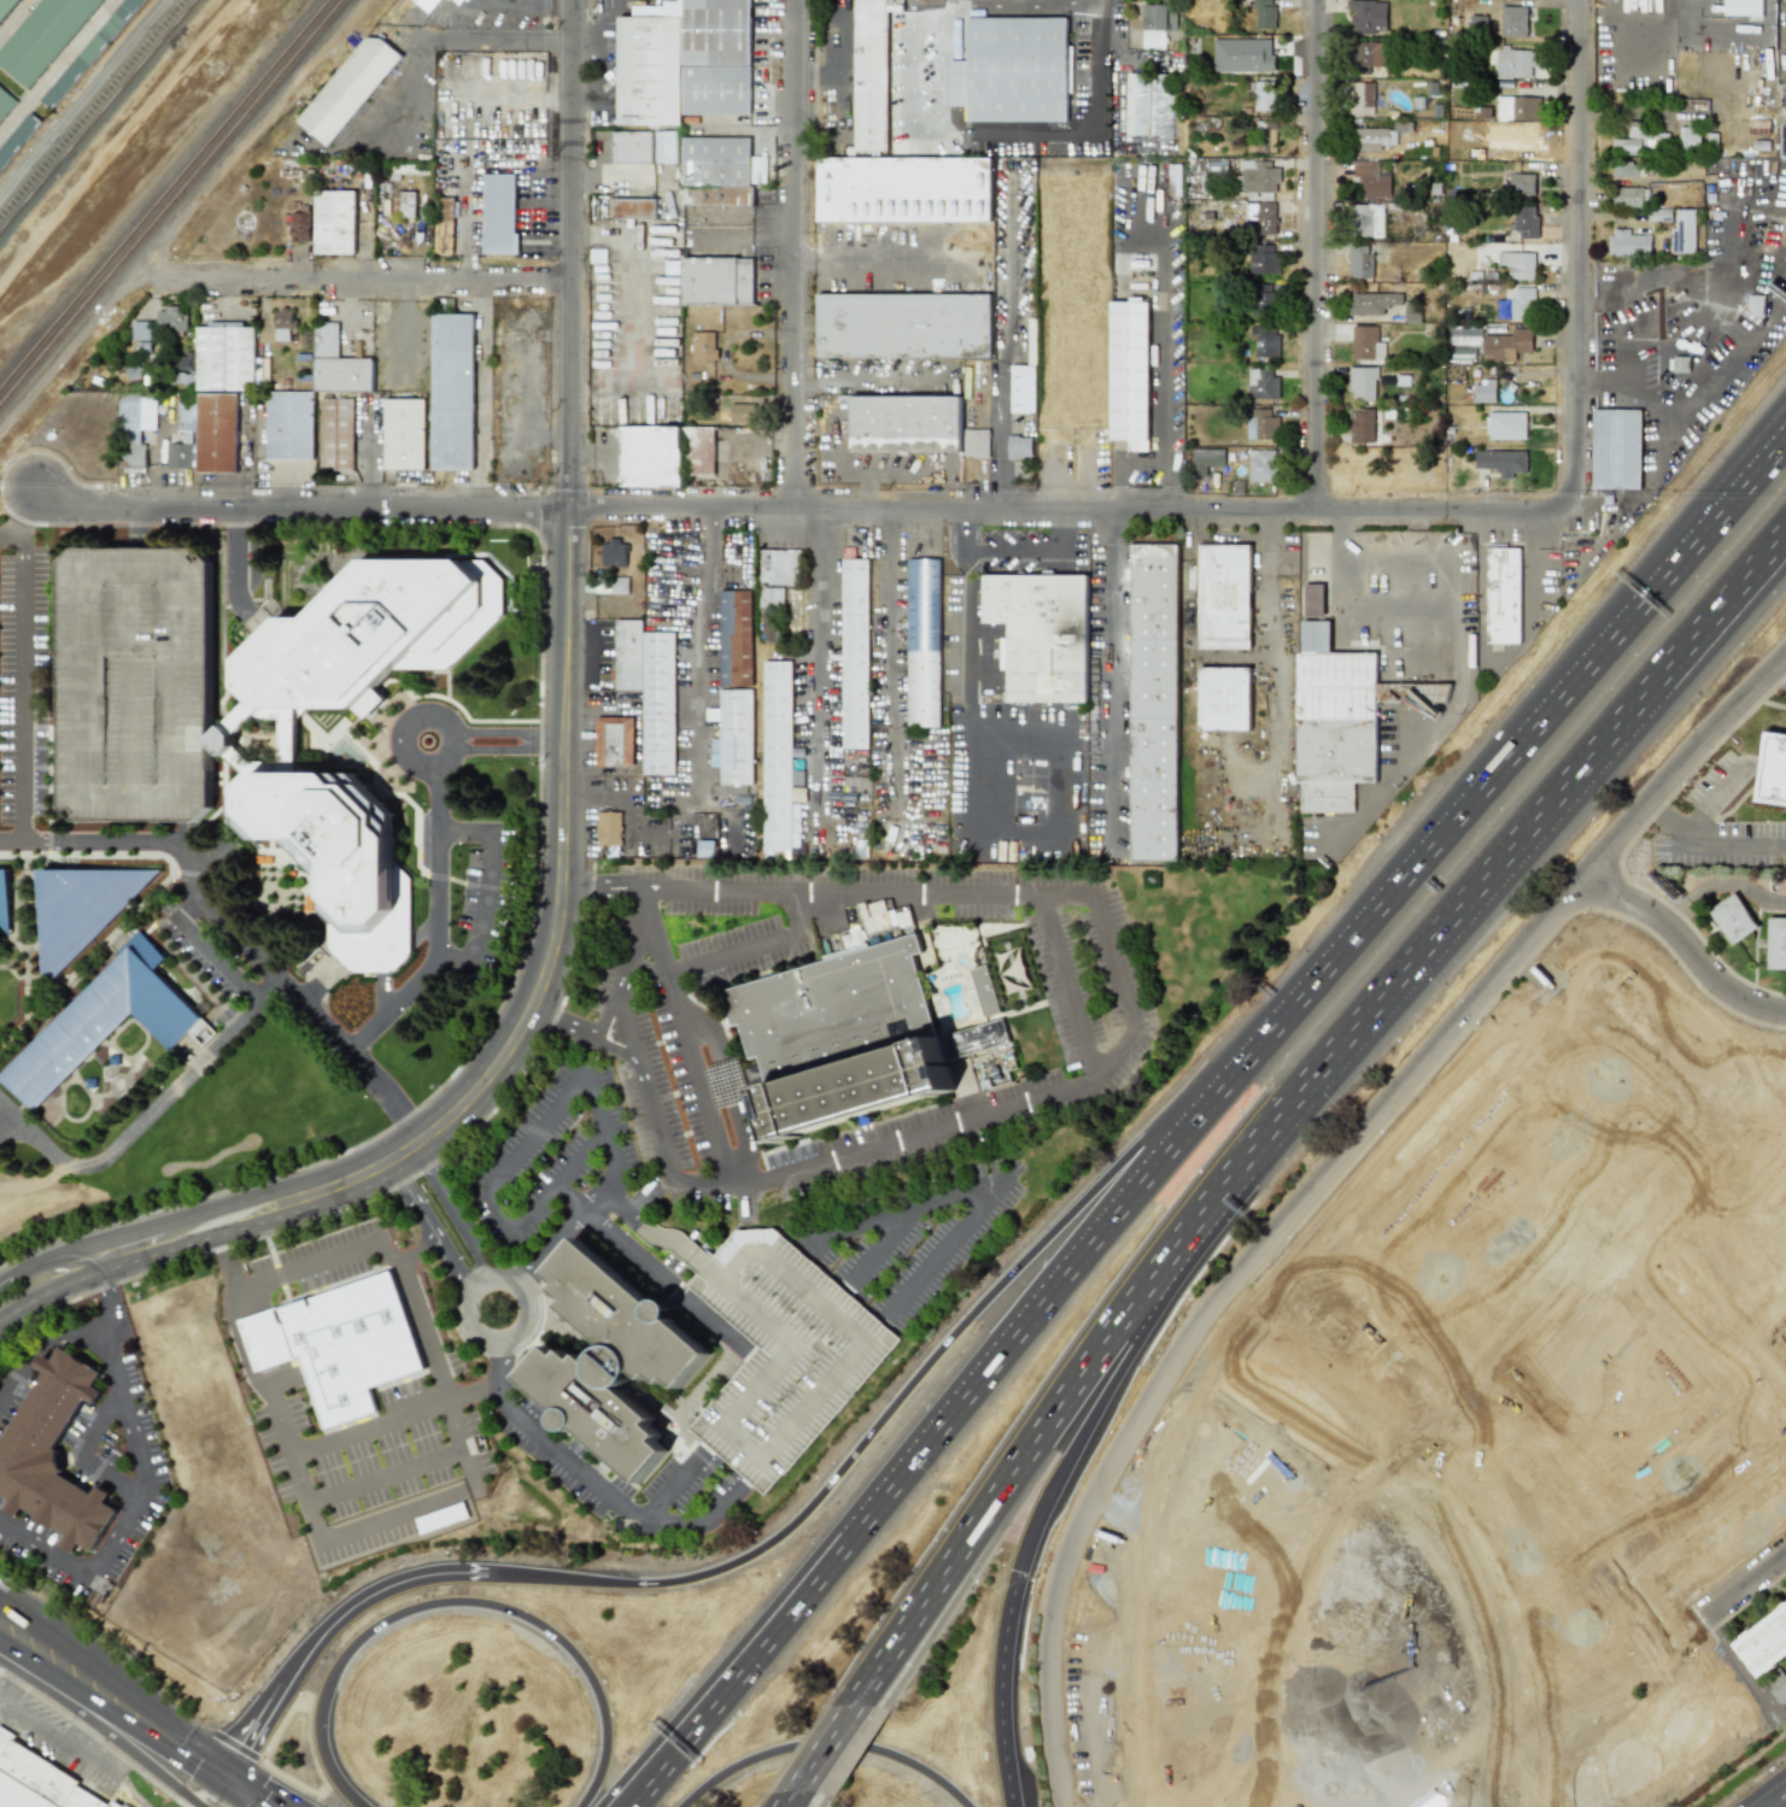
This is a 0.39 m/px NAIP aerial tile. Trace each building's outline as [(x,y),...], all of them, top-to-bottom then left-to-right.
[(28,89),(104,0),(42,0),(0,49),(0,66),(28,89)] [(21,0),(0,25),(0,0),(21,0)] [(41,100),(125,0),(144,0),(52,110),(41,100)] [(446,0),(416,0),(433,14),(446,0)] [(683,113),(683,0),(750,0),(750,115),(683,113)] [(855,149),(855,0),(888,0),(888,149),(855,149)] [(1254,28),(1273,28),(1273,0),(1254,0),(1254,28)] [(1387,0),(1347,0),(1347,34),(1387,34),(1387,0)] [(1727,16),(1764,16),(1765,0),(1727,0),(1727,16)] [(1142,48),(1167,48),(1167,4),(1142,4),(1142,48)] [(1500,36),(1528,36),(1528,5),(1500,5),(1500,36)] [(1067,45),(1073,45),(1072,93),(1067,93),(1067,121),(968,121),(968,105),(949,105),(950,59),(968,59),(970,17),(1067,17),(1067,45)] [(385,40),(370,39),(300,122),(332,148),(406,59),(385,40)] [(1272,72),(1272,40),(1213,39),(1212,71),(1272,72)] [(1375,72),(1375,42),(1351,42),(1351,72),(1375,72)] [(1534,78),(1534,46),(1495,46),(1495,78),(1534,78)] [(1124,135),(1148,135),(1148,136),(1172,136),(1173,74),(1125,74),(1124,135)] [(1276,81),(1249,81),(1249,111),(1276,111),(1276,81)] [(1352,81),(1352,116),(1374,116),(1374,81),(1352,81)] [(17,101),(0,121),(0,87),(17,101)] [(1495,121),(1544,121),(1544,95),(1495,95),(1495,121)] [(40,122),(0,169),(0,148),(29,113),(40,122)] [(1276,122),(1251,122),(1251,151),(1276,151),(1276,122)] [(1667,152),(1667,133),(1645,133),(1645,123),(1623,123),(1623,139),(1611,139),(1611,153),(1667,152)] [(1677,149),(1702,149),(1702,125),(1677,125),(1677,149)] [(1352,149),(1395,149),(1395,128),(1352,128),(1352,149)] [(611,163),(652,163),(652,131),(611,131),(611,163)] [(676,131),(653,132),(654,164),(677,163),(676,131)] [(682,186),(750,185),(749,137),(682,138),(682,186)] [(767,157),(752,157),(752,184),(767,184),(767,157)] [(990,221),(991,158),(818,157),(818,221),(974,221),(990,221)] [(1280,160),(1240,160),(1240,193),(1280,193),(1280,160)] [(1389,196),(1389,172),(1377,172),(1377,160),(1353,160),(1353,184),(1365,184),(1365,196),(1389,196)] [(1611,176),(1640,176),(1640,162),(1611,162),(1611,176)] [(1168,175),(1175,175),(1175,185),(1180,185),(1180,171),(1178,171),(1178,165),(1169,164),(1168,175)] [(1509,195),(1535,195),(1535,172),(1509,172),(1509,195)] [(523,256),(487,256),(487,175),(520,176),(520,195),(519,235),(523,235),(523,256)] [(1615,187),(1615,206),(1640,206),(1640,187),(1615,187)] [(317,192),(358,192),(358,256),(317,256),(317,192)] [(414,217),(415,193),(399,192),(398,216),(414,217)] [(439,221),(452,221),(453,198),(439,198),(439,221)] [(613,217),(655,218),(656,199),(613,198),(613,217)] [(1243,201),(1243,234),(1276,234),(1276,201),(1243,201)] [(1383,204),(1354,204),(1354,236),(1383,236),(1383,204)] [(1513,205),(1513,237),(1538,237),(1538,205),(1513,205)] [(294,242),(315,242),(315,206),(304,206),(304,215),(294,215),(294,242)] [(1671,209),(1651,210),(1651,222),(1671,221),(1671,209)] [(1694,253),(1694,210),(1670,210),(1670,253),(1694,253)] [(1608,257),(1651,257),(1651,229),(1608,229),(1608,257)] [(1249,274),(1280,274),(1280,244),(1249,244),(1249,274)] [(1372,278),(1372,245),(1348,245),(1348,278),(1372,278)] [(1535,251),(1498,251),(1498,264),(1511,264),(1511,280),(1535,280),(1535,251)] [(754,306),(754,257),(681,257),(681,306),(754,306)] [(1509,319),(1535,319),(1535,287),(1509,287),(1509,319)] [(1251,313),(1276,313),(1276,291),(1251,291),(1251,313)] [(1401,293),(1352,293),(1352,313),(1389,313),(1389,301),(1401,301),(1401,293)] [(818,357),(991,358),(991,294),(979,294),(818,294),(818,357)] [(1747,316),(1763,316),(1763,295),(1747,295),(1747,316)] [(1109,439),(1124,439),(1124,451),(1148,451),(1148,300),(1109,300),(1109,439)] [(160,312),(169,312),(169,309),(181,309),(181,312),(191,312),(191,333),(176,333),(176,328),(160,329),(160,312)] [(277,312),(277,342),(291,342),(291,330),(299,330),(299,322),(294,322),(294,312),(288,312),(288,309),(282,309),(282,312),(277,312)] [(434,313),(476,313),(476,470),(434,470),(434,313)] [(135,341),(159,341),(159,324),(156,324),(156,323),(136,323),(135,341)] [(246,328),(246,323),(211,323),(211,328),(199,328),(199,392),(257,392),(258,328),(246,328)] [(316,324),(317,392),(375,392),(375,359),(340,359),(340,324),(316,324)] [(1384,359),(1384,336),(1372,336),(1372,325),(1349,324),(1349,359),(1384,359)] [(1280,357),(1278,325),(1251,327),(1251,357),(1280,357)] [(1481,329),(1450,329),(1450,347),(1481,346),(1481,329)] [(1482,329),(1482,363),(1521,363),(1521,351),(1532,351),(1532,329),(1482,329)] [(715,332),(691,332),(691,362),(716,361),(715,332)] [(304,333),(315,333),(315,347),(304,347),(304,333)] [(139,342),(154,344),(153,356),(139,354),(139,342)] [(195,352),(195,371),(191,371),(191,369),(170,368),(170,352),(195,352)] [(1012,365),(1029,365),(1036,365),(1036,412),(1011,412),(1012,365)] [(1348,400),(1382,400),(1382,366),(1348,366),(1348,400)] [(1247,398),(1280,398),(1280,368),(1247,368),(1247,398)] [(197,387),(157,387),(157,374),(186,374),(186,376),(198,376),(197,387)] [(1495,379),(1475,379),(1475,401),(1495,401),(1495,379)] [(268,460),(316,460),(316,393),(269,393),(268,460)] [(159,432),(159,395),(121,394),(121,446),(122,446),(144,446),(144,432),(159,432)] [(180,433),(183,433),(193,433),(198,433),(199,395),(180,394),(180,433)] [(199,395),(240,395),(239,467),(239,475),(199,474),(199,395)] [(851,451),(962,451),(962,395),(851,395),(851,451)] [(323,400),(356,399),(356,471),(323,471),(323,400)] [(386,399),(427,399),(427,470),(386,470),(386,399)] [(754,403),(730,403),(730,423),(754,423),(754,403)] [(1527,439),(1527,405),(1501,405),(1501,415),(1485,415),(1485,439),(1527,439)] [(1247,439),(1277,439),(1277,407),(1247,407),(1247,439)] [(1348,442),(1377,442),(1377,409),(1348,409),(1348,442)] [(1592,489),(1641,489),(1641,409),(1592,409),(1592,489)] [(681,486),(681,475),(714,475),(714,426),(619,426),(619,486),(681,486)] [(965,429),(990,429),(990,457),(990,458),(973,458),(973,457),(965,457),(965,429)] [(193,433),(193,446),(183,446),(183,433),(193,433)] [(1013,438),(1009,438),(1009,458),(1032,458),(1032,438),(1020,438),(1020,435),(1013,435),(1013,438)] [(171,445),(183,446),(193,446),(194,446),(194,470),(170,470),(171,445)] [(148,474),(125,474),(125,469),(122,469),(122,446),(144,446),(148,446),(148,474)] [(1191,475),(1210,475),(1210,463),(1224,463),(1224,448),(1191,448),(1191,475)] [(1247,481),(1275,481),(1275,450),(1247,450),(1247,481)] [(1527,451),(1475,451),(1475,465),(1486,465),(1486,476),(1527,476),(1527,451)] [(603,542),(609,542),(609,538),(620,538),(620,544),(628,544),(628,551),(626,551),(626,565),(602,565),(603,542)] [(1177,861),(1177,545),(1131,545),(1130,861),(1177,861)] [(1251,545),(1200,545),(1199,649),(1251,649),(1251,545)] [(78,547),(201,547),(215,561),(213,737),(213,747),(213,810),(200,823),(78,823),(64,808),(64,791),(64,600),(64,562),(78,547)] [(1521,645),(1521,547),(1486,547),(1486,645),(1521,645)] [(761,548),(803,550),(802,583),(768,583),(768,581),(760,581),(761,548)] [(843,558),(869,558),(869,749),(843,749),(843,558)] [(908,726),(941,726),(941,558),(909,558),(908,726)] [(490,561),(509,580),(509,616),(455,671),(399,671),(380,690),(392,702),(370,723),(358,711),(320,711),(309,711),(300,720),(300,779),(285,779),(285,711),(263,711),(238,737),(238,741),(238,747),(227,757),(217,747),(213,747),(213,737),(216,737),(252,702),(247,696),(240,690),(240,662),(283,618),(311,618),(370,561),(490,561)] [(983,574),(1089,574),(1088,702),(1002,702),(1003,692),(1008,692),(1008,622),(983,622),(983,574)] [(595,591),(586,591),(586,581),(595,582),(595,576),(611,577),(611,576),(628,576),(628,593),(611,593),(611,592),(595,592),(595,591)] [(1300,614),(1323,614),(1323,583),(1300,583),(1300,614)] [(763,587),(785,587),(784,608),(762,608),(762,606),(760,606),(760,589),(763,589),(763,587)] [(720,589),(751,589),(753,685),(720,685),(720,589)] [(763,612),(762,632),(765,632),(765,640),(778,641),(779,612),(763,612)] [(643,632),(643,618),(615,618),(615,690),(643,690),(643,632)] [(1377,703),(1448,704),(1448,684),(1376,684),(1377,638),(1348,638),(1348,652),(1330,652),(1330,621),(1300,621),(1298,811),(1353,811),(1353,782),(1376,782),(1377,703)] [(643,632),(675,632),(675,774),(643,774),(643,690),(643,632)] [(763,661),(794,661),(794,851),(763,851),(763,661)] [(1198,667),(1198,733),(1251,733),(1251,667),(1198,667)] [(720,688),(753,688),(753,784),(720,785),(720,688)] [(595,765),(633,765),(633,717),(596,716),(595,765)] [(1785,805),(1785,734),(1765,732),(1756,800),(1785,805)] [(621,845),(620,811),(596,812),(597,846),(621,845)] [(721,859),(752,858),(751,842),(721,843),(721,859)] [(12,937),(0,924),(0,871),(13,872),(12,937)] [(164,872),(45,872),(45,993),(164,872)] [(1775,878),(1775,893),(1785,893),(1785,878),(1775,878)] [(1708,909),(1729,945),(1757,928),(1734,892),(1708,909)] [(1785,969),(1785,917),(1767,917),(1765,969),(1785,969)] [(720,988),(730,1023),(737,1022),(772,1134),(949,1080),(943,1058),(936,1035),(910,951),(920,949),(915,931),(720,988)] [(168,1051),(188,1031),(194,1037),(205,1026),(212,1033),(213,1031),(153,970),(165,958),(141,934),(0,1074),(0,1079),(31,1110),(130,1013),(168,1051)] [(999,1009),(985,962),(970,967),(983,1014),(999,1009)] [(943,1058),(1008,1039),(1002,1016),(936,1035),(943,1058)] [(762,1492),(780,1471),(783,1472),(900,1338),(880,1321),(843,1289),(772,1227),(746,1228),(734,1228),(710,1257),(683,1232),(679,1230),(675,1227),(671,1227),(664,1227),(660,1226),(655,1224),(645,1216),(632,1231),(644,1242),(652,1246),(658,1248),(669,1249),(696,1272),(686,1284),(759,1347),(751,1354),(687,1426),(695,1432),(709,1445),(744,1477),(762,1492)] [(572,1240),(710,1353),(640,1492),(516,1373),(572,1240)] [(423,1366),(390,1268),(294,1301),(293,1299),(238,1319),(254,1369),(299,1355),(324,1427),(377,1409),(368,1385),(423,1366)] [(14,1502),(0,1493),(0,1450),(48,1374),(40,1368),(47,1356),(57,1361),(65,1348),(106,1374),(98,1387),(107,1394),(100,1406),(90,1400),(57,1453),(62,1451),(66,1474),(63,1475),(96,1496),(103,1488),(116,1495),(110,1504),(122,1513),(96,1554),(96,1553),(84,1545),(82,1549),(78,1555),(65,1547),(68,1543),(71,1537),(69,1536),(28,1510),(22,1520),(8,1512),(14,1502)] [(1764,1672),(1765,1672),(1774,1666),(1774,1665),(1785,1655),(1785,1601),(1785,1602),(1784,1601),(1776,1608),(1776,1609),(1747,1631),(1746,1630),(1739,1637),(1740,1638),(1731,1644),(1756,1678),(1764,1672)] [(1775,1703),(1785,1699),(1785,1675),(1768,1681),(1775,1703)] [(94,1795),(113,1806),(0,1806),(0,1730),(1,1727),(2,1726),(21,1737),(18,1741),(81,1779),(83,1776),(99,1787),(94,1795)]
